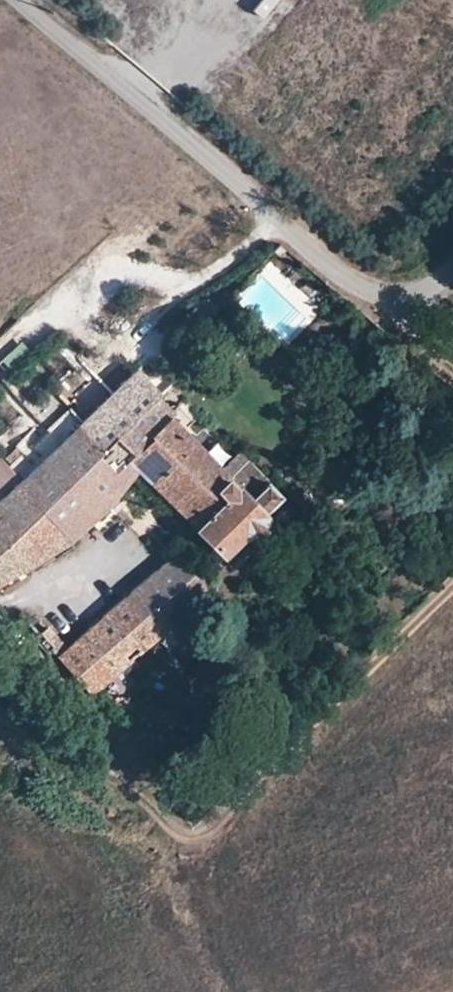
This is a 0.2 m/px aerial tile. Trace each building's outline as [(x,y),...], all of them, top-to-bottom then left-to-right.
[(113,363),(100,376),(116,394),(132,379),(118,362),(113,363)] [(132,379),(116,394),(135,413),(116,433),(135,452),(136,452),(168,416),(169,416),(173,413),(167,407),(155,396),(157,391),(139,372),(132,379)] [(100,376),(88,387),(104,405),(116,394),(100,376)] [(104,405),(23,478),(46,503),(43,506),(71,538),(98,512),(108,504),(138,465),(130,458),(135,452),(116,433),(135,413),(116,394),(104,405)] [(210,455),(184,427),(199,413),(181,395),(174,403),(167,407),(173,413),(169,416),(168,416),(136,452),(135,452),(130,458),(138,465),(170,500),(200,472),(197,467),(210,455)] [(170,500),(222,552),(243,533),(252,534),(264,522),(267,503),(277,495),(261,477),(238,452),(221,466),(210,455),(197,467),(200,472),(170,500)] [(0,460),(0,491),(17,477),(1,459),(0,460)] [(23,478),(0,499),(0,579),(70,539),(71,538),(43,506),(46,503),(23,478)] [(179,552),(166,564),(200,602),(206,596),(201,577),(179,552)] [(166,564),(153,574),(186,612),(200,602),(166,564)] [(153,574),(123,599),(157,637),(186,612),(153,574)] [(123,599),(55,656),(88,693),(157,637),(123,599)]
